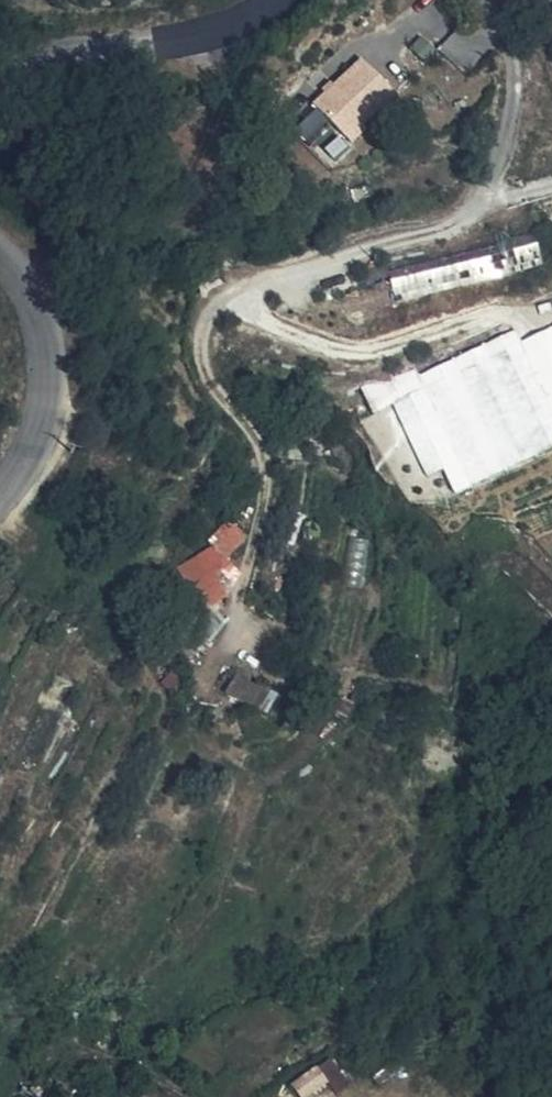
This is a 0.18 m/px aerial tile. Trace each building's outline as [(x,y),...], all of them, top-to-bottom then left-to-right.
[(423,35),(424,49),(445,48),(445,34),(423,35)] [(475,37),(434,76),(471,118),(512,78),(475,37)] [(355,140),(402,90),(362,53),(315,103),(355,140)] [(309,141),(332,122),(319,108),(297,126),(309,141)] [(369,184),(377,179),(362,162),(354,169),(369,184)] [(406,179),(400,171),(381,184),(389,193),(406,179)] [(422,372),(417,361),(367,384),(378,407),(398,397),(434,472),(449,465),(461,491),(551,448),(551,325),(526,337),(521,325),(422,372)] [(233,593),(218,563),(253,545),(242,524),(179,556),(205,607),(233,593)] [(366,587),(374,531),(353,528),(346,584),(366,587)] [(295,1082),(305,1096),(310,1096),(331,1083),(338,1094),(353,1083),(335,1056),(295,1082)]
